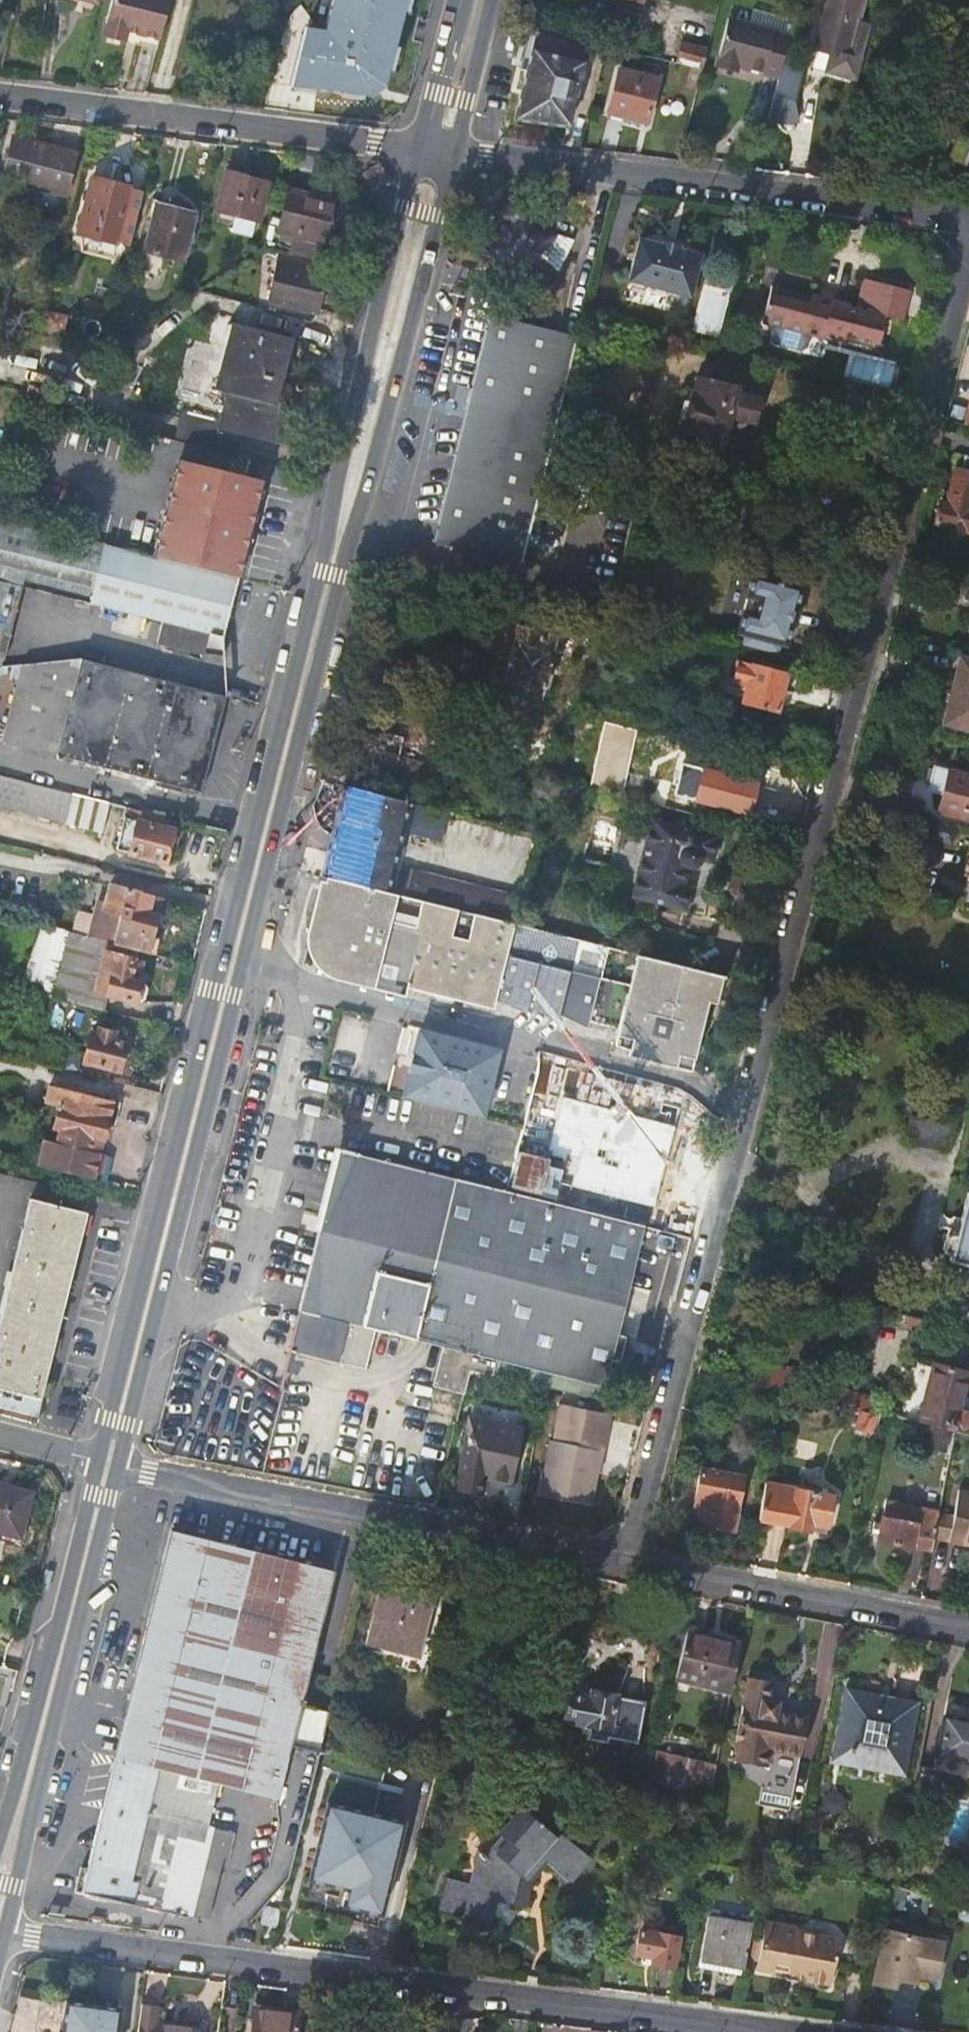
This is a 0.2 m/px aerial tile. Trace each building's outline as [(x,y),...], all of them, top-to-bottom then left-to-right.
[(166,0),(107,0),(98,35),(121,41),(124,30),(156,38),(166,0)] [(322,30),(306,29),(290,89),(339,95),(350,98),(363,99),(376,94),(386,82),(407,0),(329,0),(322,30)] [(862,59),(847,55),(861,0),(827,0),(815,46),(831,50),(826,69),(857,77),(862,59)] [(755,6),(752,19),(791,30),(795,17),(755,6)] [(739,69),(740,67),(740,63),(751,65),(765,68),(765,72),(779,75),(782,62),(790,31),(727,16),(715,63),(739,69)] [(569,123),(587,40),(533,28),(514,108),(569,123)] [(683,39),(678,60),(693,63),(703,66),(708,44),(683,39)] [(799,68),(782,62),(779,75),(774,92),(792,97),(799,68)] [(688,84),(697,87),(703,66),(693,63),(688,84)] [(659,77),(621,68),(610,110),(648,120),(659,77)] [(74,152),(12,136),(5,166),(24,171),(22,181),(64,192),(74,152)] [(263,183),(226,174),(217,210),(254,219),(263,183)] [(128,188),(91,178),(77,232),(114,241),(128,188)] [(296,235),(291,253),(317,259),(331,200),(288,190),(278,231),(296,235)] [(190,213),(154,204),(143,249),(179,258),(190,213)] [(506,226),(483,253),(513,282),(515,280),(528,266),(543,280),(569,251),(554,237),(552,240),(515,205),(501,221),(506,226)] [(236,217),(234,230),(255,234),(257,221),(236,217)] [(628,282),(647,286),(651,291),(666,295),(671,293),(691,298),(702,255),(680,249),(680,246),(662,241),(662,244),(639,238),(628,282)] [(322,272),(287,264),(278,300),(314,308),(322,272)] [(528,266),(515,280),(529,294),(543,280),(528,266)] [(840,306),(820,300),(771,287),(762,323),(774,326),(770,339),(774,345),(800,352),(806,349),(810,336),(876,354),(881,333),(885,320),(885,318),(901,321),(908,292),(865,280),(857,310),(840,306)] [(821,296),(820,300),(840,306),(841,301),(821,296)] [(290,336),(230,321),(214,390),(226,394),(218,427),(242,433),(244,423),(278,431),(286,396),(276,393),(290,336)] [(520,568),(543,476),(575,342),(487,321),(431,545),(520,568)] [(695,379),(691,393),(699,396),(702,381),(695,379)] [(728,419),(744,423),(753,425),(758,402),(734,395),(734,389),(702,381),(699,396),(691,393),(689,402),(684,401),(676,430),(702,437),(700,446),(720,452),(726,429),(728,419)] [(742,432),(744,423),(728,419),(726,429),(742,432)] [(0,448),(0,464),(5,465),(9,451),(0,448)] [(936,522),(967,530),(968,530),(968,457),(965,456),(961,470),(956,469),(946,503),(940,502),(936,522)] [(177,459),(153,555),(236,576),(260,480),(177,459)] [(236,576),(153,555),(0,517),(0,656),(1,656),(21,584),(163,620),(158,640),(201,651),(206,630),(221,633),(236,576)] [(966,536),(967,530),(936,522),(934,528),(966,536)] [(801,589),(752,577),(738,635),(740,636),(737,650),(780,661),(784,646),(786,647),(801,589)] [(519,624),(501,692),(542,702),(559,636),(519,624)] [(199,790),(224,694),(79,657),(24,662),(3,740),(199,790)] [(968,727),(968,660),(961,658),(951,694),(957,696),(952,723),(968,727)] [(746,688),(742,704),(777,713),(787,674),(752,665),(751,668),(735,665),(730,684),(746,688)] [(608,706),(604,721),(613,724),(616,708),(608,706)] [(627,759),(634,729),(613,724),(604,721),(587,786),(589,786),(619,794),(651,802),(661,767),(627,759)] [(367,731),(366,737),(380,740),(381,735),(367,731)] [(392,775),(387,797),(416,804),(425,767),(396,759),(401,740),(381,735),(380,740),(366,737),(358,767),(392,775)] [(692,765),(685,796),(752,813),(759,783),(692,765)] [(668,770),(661,767),(651,802),(658,804),(668,770)] [(933,769),(929,786),(943,790),(938,812),(968,820),(968,777),(933,769)] [(70,792),(0,774),(0,804),(63,820),(70,792)] [(582,811),(589,786),(587,786),(554,777),(547,802),(582,811)] [(941,795),(943,790),(929,786),(928,792),(941,795)] [(439,841),(444,819),(430,816),(432,808),(416,804),(387,797),(346,787),(324,876),(385,891),(397,841),(403,843),(405,833),(439,841)] [(896,792),(891,809),(918,816),(923,800),(896,792)] [(127,806),(125,813),(142,817),(144,811),(127,806)] [(444,819),(446,812),(432,808),(430,816),(444,819)] [(167,823),(168,817),(144,811),(142,817),(125,813),(115,852),(165,864),(175,825),(167,823)] [(652,817),(634,894),(687,908),(692,889),(683,888),(689,868),(694,868),(699,865),(701,860),(713,863),(720,834),(652,817)] [(391,892),(397,868),(403,843),(397,841),(385,891),(391,892)] [(109,871),(70,861),(62,859),(59,871),(103,883),(111,885),(114,872),(109,871)] [(515,897),(397,868),(391,892),(509,921),(515,897)] [(716,1004),(724,975),(554,932),(516,923),(509,921),(391,892),(385,891),(324,876),(320,874),(305,937),(306,945),(311,952),(315,957),(321,962),(327,965),(337,966),(394,981),(478,1002),(492,1006),(496,993),(507,995),(506,999),(523,1007),(524,1000),(539,1003),(538,1007),(555,1016),(558,1008),(570,1011),(569,1015),(587,1025),(590,1014),(621,1022),(616,1040),(693,1061),(709,1003),(716,1004)] [(157,936),(153,934),(160,905),(141,900),(143,893),(111,885),(103,883),(97,908),(88,907),(82,935),(134,948),(153,952),(157,936)] [(141,900),(160,905),(162,898),(143,893),(141,900)] [(515,897),(509,921),(516,923),(522,899),(515,897)] [(560,908),(522,899),(516,923),(554,932),(560,908)] [(128,977),(132,959),(134,948),(82,935),(62,929),(46,994),(103,1008),(106,994),(136,1000),(137,998),(140,999),(144,995),(146,988),(141,980),(136,979),(128,977)] [(140,961),(132,959),(128,977),(136,979),(140,961)] [(94,1063),(91,1074),(106,1078),(109,1066),(118,1069),(125,1042),(113,1039),(115,1031),(97,1026),(95,1034),(89,1032),(81,1059),(94,1063)] [(420,1033),(404,1095),(483,1114),(498,1052),(420,1033)] [(690,1072),(693,1061),(616,1040),(615,1046),(630,1050),(628,1056),(690,1072)] [(541,1072),(512,1191),(611,1216),(642,1095),(541,1072)] [(90,1135),(101,1138),(105,1124),(111,1125),(116,1100),(47,1083),(43,1100),(59,1103),(54,1125),(59,1127),(55,1141),(45,1139),(38,1164),(96,1178),(103,1153),(98,1152),(86,1149),(90,1135)] [(955,1125),(910,1115),(904,1142),(949,1154),(955,1125)] [(98,1152),(101,1138),(90,1135),(86,1149),(98,1152)] [(290,1350),(298,1352),(349,1151),(340,1149),(290,1350)] [(512,1191),(349,1151),(298,1352),(338,1363),(341,1351),(349,1323),(365,1327),(446,1347),(438,1386),(458,1392),(469,1352),(475,1353),(472,1371),(598,1400),(601,1386),(605,1385),(645,1224),(611,1216),(512,1191)] [(947,1237),(943,1250),(947,1255),(953,1257),(951,1263),(968,1267),(968,1196),(962,1222),(957,1237),(947,1237)] [(6,1288),(1,1310),(0,1313),(0,1406),(35,1414),(84,1210),(28,1197),(6,1288)] [(677,1210),(671,1231),(692,1236),(692,1234),(697,1215),(677,1210)] [(658,1284),(678,1288),(692,1236),(671,1231),(658,1284)] [(360,1354),(365,1327),(349,1323),(341,1351),(360,1354)] [(758,1362),(754,1380),(782,1387),(783,1384),(802,1390),(807,1372),(787,1366),(785,1370),(758,1362)] [(916,1422),(957,1432),(968,1435),(968,1414),(958,1411),(968,1371),(933,1362),(916,1422)] [(564,1407),(547,1494),(592,1503),(601,1453),(607,1454),(614,1417),(564,1407)] [(475,1421),(461,1491),(482,1495),(486,1477),(514,1482),(525,1432),(475,1421)] [(703,1507),(700,1525),(733,1532),(744,1480),(702,1471),(695,1505),(703,1507)] [(759,1521),(810,1531),(810,1526),(827,1529),(833,1498),(766,1485),(759,1521)] [(30,1494),(0,1486),(0,1529),(19,1534),(30,1494)] [(959,1492),(949,1544),(966,1548),(967,1543),(968,1543),(968,1494),(959,1492)] [(878,1544),(931,1555),(934,1540),(940,1514),(890,1504),(887,1520),(882,1519),(878,1544)] [(692,1524),(700,1525),(703,1507),(695,1505),(692,1524)] [(826,1534),(827,1529),(810,1526),(810,1531),(826,1534)] [(302,1705),(333,1566),(278,1552),(174,1528),(171,1542),(161,1584),(151,1623),(147,1641),(140,1671),(131,1711),(120,1758),(216,1782),(289,1800),(308,1804),(330,1712),(302,1705)] [(429,1600),(382,1588),(368,1644),(401,1652),(415,1656),(429,1600)] [(740,1636),(688,1626),(686,1632),(739,1642),(740,1636)] [(739,1642),(686,1632),(675,1676),(731,1687),(739,1642)] [(772,1681),(748,1676),(731,1760),(765,1767),(758,1804),(789,1811),(800,1755),(801,1752),(808,1720),(808,1717),(778,1711),(779,1701),(769,1699),(772,1681)] [(589,1697),(569,1693),(568,1695),(565,1719),(588,1722),(586,1737),(608,1741),(609,1736),(637,1741),(644,1698),(590,1690),(589,1697)] [(846,1691),(833,1760),(902,1772),(914,1703),(846,1691)] [(944,1715),(936,1755),(968,1761),(968,1720),(944,1715)] [(884,1724),(868,1721),(865,1738),(881,1741),(884,1724)] [(716,1762),(656,1750),(648,1783),(710,1791),(716,1762)] [(210,1808),(216,1782),(120,1758),(114,1786),(106,1820),(98,1851),(94,1869),(82,1866),(77,1889),(184,1915),(210,1808)] [(938,1769),(919,1766),(914,1796),(933,1800),(938,1769)] [(523,1798),(492,1832),(501,1840),(488,1855),(475,1850),(473,1854),(473,1861),(481,1869),(478,1883),(449,1877),(442,1906),(479,1915),(484,1895),(520,1904),(527,1877),(523,1873),(549,1847),(572,1868),(590,1848),(562,1822),(556,1828),(523,1798)] [(405,1820),(328,1801),(310,1877),(348,1887),(344,1903),(383,1913),(405,1820)] [(236,1814),(210,1808),(184,1915),(211,1922),(236,1814)] [(261,1915),(281,1919),(284,1904),(265,1900),(261,1915)] [(700,1969),(744,1977),(754,1921),(711,1913),(700,1969)] [(832,1977),(835,1964),(840,1937),(799,1930),(800,1927),(768,1921),(759,1966),(790,1972),(791,1970),(807,1972),(811,1980),(822,1982),(826,1975),(832,1977)] [(651,1961),(676,1966),(682,1935),(639,1927),(634,1951),(652,1955),(651,1961)] [(904,1941),(899,1966),(896,1976),(917,1981),(919,1970),(933,1973),(936,1959),(940,1959),(944,1943),(905,1933),(904,1941)] [(866,1942),(840,1937),(835,1964),(861,1969),(866,1942)] [(882,1963),(899,1966),(904,1941),(887,1938),(882,1963)] [(789,1976),(811,1980),(807,1972),(791,1970),(790,1972),(789,1976)] [(120,2007),(65,2000),(61,2031),(117,2031),(120,2007)] [(141,2001),(137,2031),(205,2031),(156,2024),(158,2003),(141,2001)] [(299,2015),(254,2009),(251,2031),(297,2031),(299,2015)]
